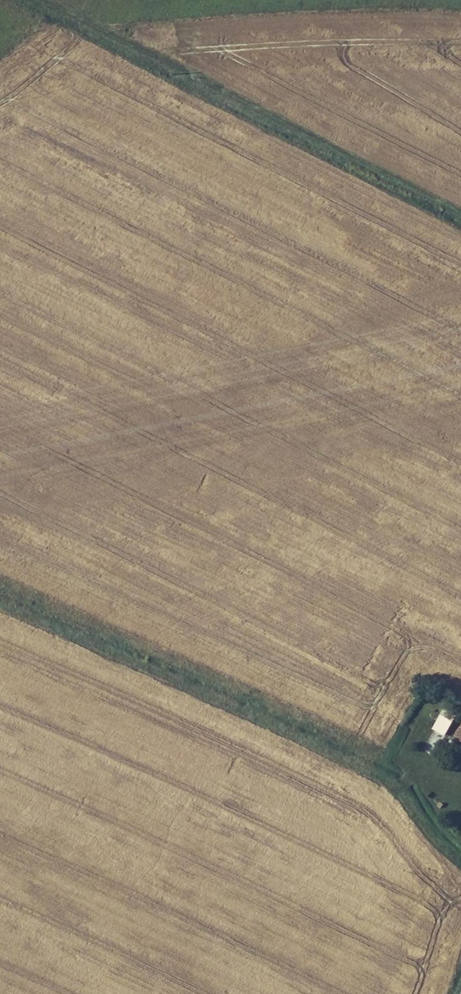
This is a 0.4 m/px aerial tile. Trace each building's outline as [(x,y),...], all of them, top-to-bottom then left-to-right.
[(439,716),(444,708),(435,703),(430,711),(439,716)] [(450,732),(460,738),(460,713),(450,732)]
